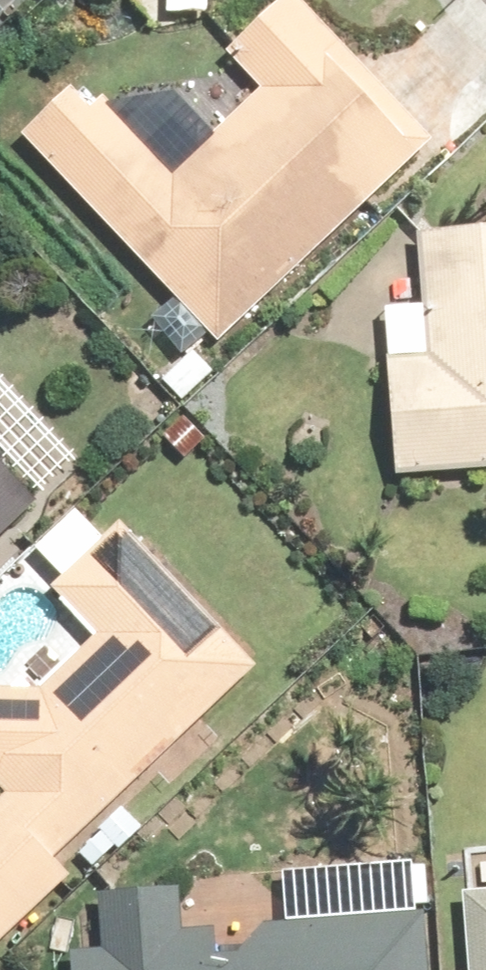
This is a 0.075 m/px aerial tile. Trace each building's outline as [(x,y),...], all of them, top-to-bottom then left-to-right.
[(23,0),(0,0),(0,22),(23,0)] [(339,54),(287,0),(269,0),(214,52),(224,62),(247,88),(163,171),(101,106),(89,94),(74,108),(56,90),(9,134),(207,340),(376,179),(419,139),(339,54)] [(398,463),(485,461),(485,212),(431,213),(434,341),(395,343),(398,463)] [(154,378),(175,400),(206,371),(185,349),(154,378)] [(25,488),(58,456),(0,394),(0,462),(25,488)] [(154,435),(175,460),(198,439),(177,415),(154,435)] [(19,504),(0,483),(0,522),(19,504)] [(107,523),(96,533),(69,503),(28,541),(56,570),(38,587),(84,637),(29,687),(0,687),(0,930),(57,877),(40,858),(242,670),(158,579),(114,532),(107,523)] [(17,573),(38,584),(45,568),(24,557),(17,573)] [(69,854),(83,868),(104,846),(90,832),(69,854)] [(387,868),(390,905),(423,904),(422,866),(387,868)] [(469,869),(473,969),(485,969),(485,869),(469,869)] [(412,914),(248,924),(222,955),(201,956),(200,928),(171,929),(168,892),(85,896),(89,951),(57,953),(58,969),(416,969),(412,914)]
